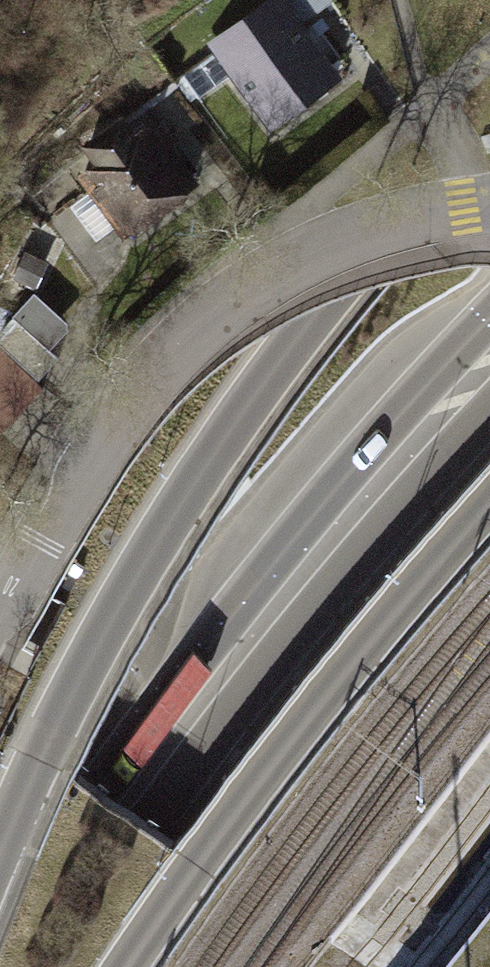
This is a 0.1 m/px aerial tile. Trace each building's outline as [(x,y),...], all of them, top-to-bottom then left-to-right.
[(227,61),(279,134),(360,77),(308,4),(227,61)] [(156,113),(84,173),(140,239),(212,179),(156,113)] [(0,348),(0,414),(21,427),(52,375),(1,346),(0,348)] [(469,966),(489,966),(489,939),(469,966)]
